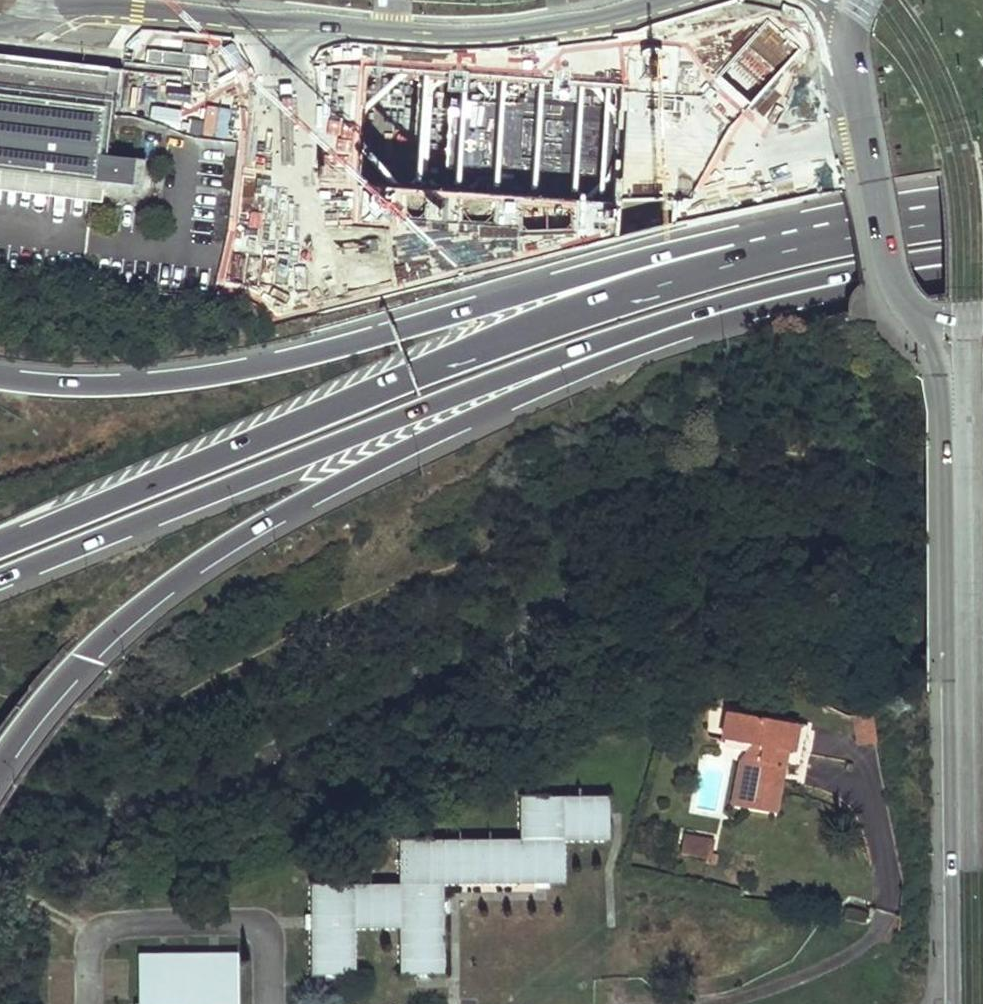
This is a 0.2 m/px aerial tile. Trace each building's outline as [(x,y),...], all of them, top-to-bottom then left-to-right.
[(94,182),(108,70),(0,57),(0,171),(94,182)] [(140,198),(145,161),(133,160),(130,186),(102,183),(105,156),(113,94),(119,95),(122,72),(108,70),(94,182),(0,171),(0,191),(91,202),(101,203),(102,193),(140,198)] [(133,160),(105,156),(102,183),(130,186),(133,160)] [(484,198),(482,221),(550,225),(551,187),(545,187),(546,160),(479,156),(477,197),(484,198)] [(799,726),(729,712),(724,740),(754,746),(741,808),(773,814),(786,752),(793,754),(799,726)] [(309,892),(310,978),(351,978),(350,931),(399,931),(400,977),(444,976),(443,889),(563,887),(562,845),(610,845),(609,799),(514,800),(515,844),(397,845),(398,891),(309,892)] [(710,859),(713,843),(683,837),(680,853),(710,859)] [(141,1003),(241,1003),(241,959),(141,960),(141,1003)]
